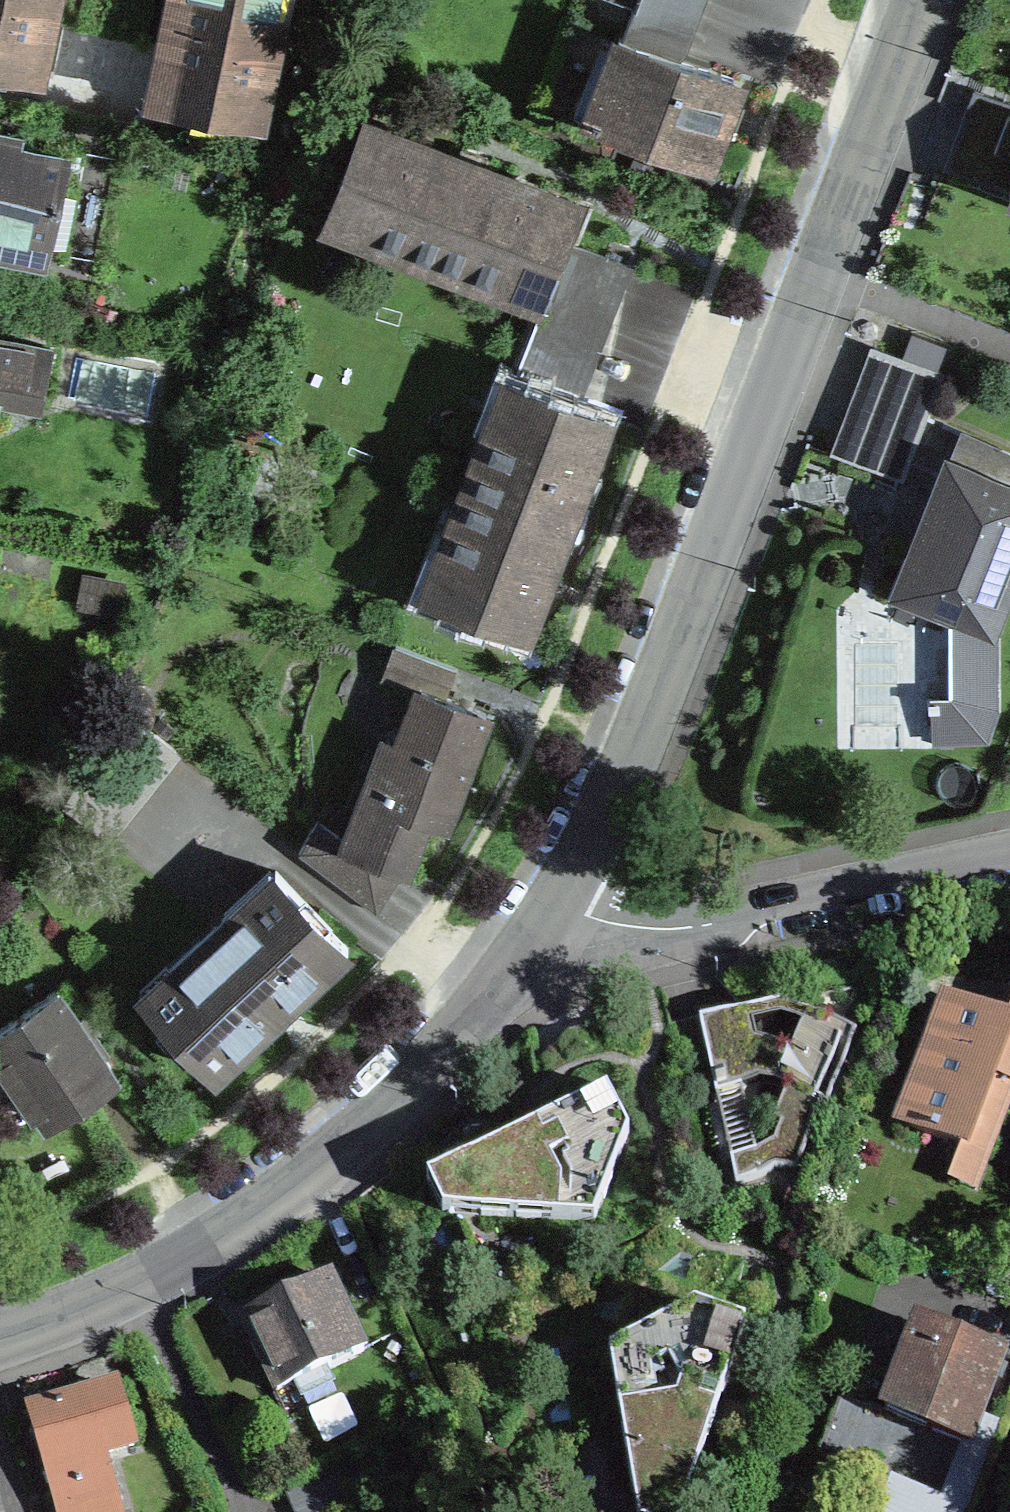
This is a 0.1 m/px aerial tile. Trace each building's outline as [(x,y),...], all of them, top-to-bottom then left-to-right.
[(39,78),(55,0),(0,0),(0,69),(39,78)] [(78,27),(141,41),(149,0),(84,0),(78,27)] [(156,102),(260,124),(286,0),(177,0),(171,30),(156,102)] [(690,24),(699,0),(635,0),(634,3),(690,24)] [(741,81),(678,56),(690,24),(634,3),(622,35),(619,34),(586,119),(708,165),(719,138),(741,81)] [(973,89),(943,167),(1009,193),(1009,103),(973,89)] [(543,295),(564,241),(579,203),(441,151),(363,121),(328,213),(368,228),(365,235),(501,287),(504,280),(543,295)] [(45,261),(68,155),(26,146),(22,149),(18,148),(21,134),(0,129),(0,251),(45,261)] [(627,265),(626,265),(564,241),(543,295),(541,302),(543,303),(513,379),(515,380),(499,420),(493,417),(441,553),(447,556),(432,595),(525,631),(556,548),(607,415),(574,403),(627,265)] [(50,349),(0,339),(0,390),(4,372),(43,379),(50,349)] [(940,372),(874,347),(852,405),(917,430),(940,372)] [(934,710),(936,738),(984,736),(995,704),(994,619),(992,619),(1009,574),(1009,480),(1009,483),(950,460),(920,537),(911,559),(907,558),(894,591),(932,605),(934,602),(951,608),(951,699),(940,700),(940,698),(926,699),(927,710),(934,710)] [(377,911),(403,870),(423,817),(442,824),(451,802),(455,803),(459,791),(466,775),(462,773),(486,712),(444,695),(454,668),(395,645),(383,675),(420,689),(400,741),(387,736),(347,842),(317,818),(299,849),(377,911)] [(347,947),(275,869),(140,994),(212,1072),(246,1040),(347,947)] [(3,1058),(38,1109),(39,1108),(47,1120),(80,1098),(86,1108),(98,1100),(117,1087),(110,1077),(115,1074),(102,1053),(107,1050),(82,1014),(77,1017),(58,988),(0,1027),(0,1050),(4,1057),(3,1058)] [(948,1000),(901,1123),(965,1148),(993,1077),(1009,1084),(1009,1024),(948,1000)] [(781,1001),(701,1018),(734,1183),(796,1170),(818,1105),(824,1108),(857,1030),(781,1001)] [(586,1099),(472,1157),(429,1179),(444,1211),(476,1213),(594,1221),(628,1132),(606,1089),(586,1099)] [(363,1351),(329,1278),(264,1309),(243,1319),(277,1392),(363,1351)] [(678,1480),(691,1485),(745,1322),(743,1321),(734,1318),(694,1305),(609,1351),(632,1488),(678,1480)] [(931,1417),(926,1430),(964,1445),(968,1446),(977,1424),(1003,1356),(934,1330),(918,1324),(889,1401),(891,1402),(931,1417)] [(29,1414),(58,1511),(119,1511),(102,1453),(133,1444),(117,1388),(45,1410),(29,1414)] [(968,1446),(964,1445),(942,1503),(899,1486),(891,1511),(963,1511),(992,1429),(977,1424),(968,1446)] [(286,1488),(297,1511),(316,1511),(383,1480),(368,1448),(286,1488)]
